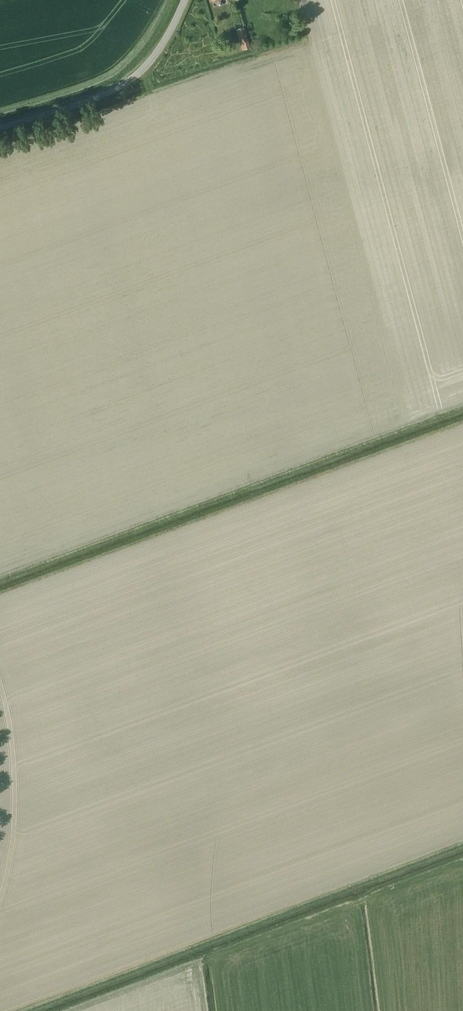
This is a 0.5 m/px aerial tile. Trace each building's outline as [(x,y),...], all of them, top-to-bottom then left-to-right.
[(250,46),(244,26),(238,28),(244,48),(250,46)]
